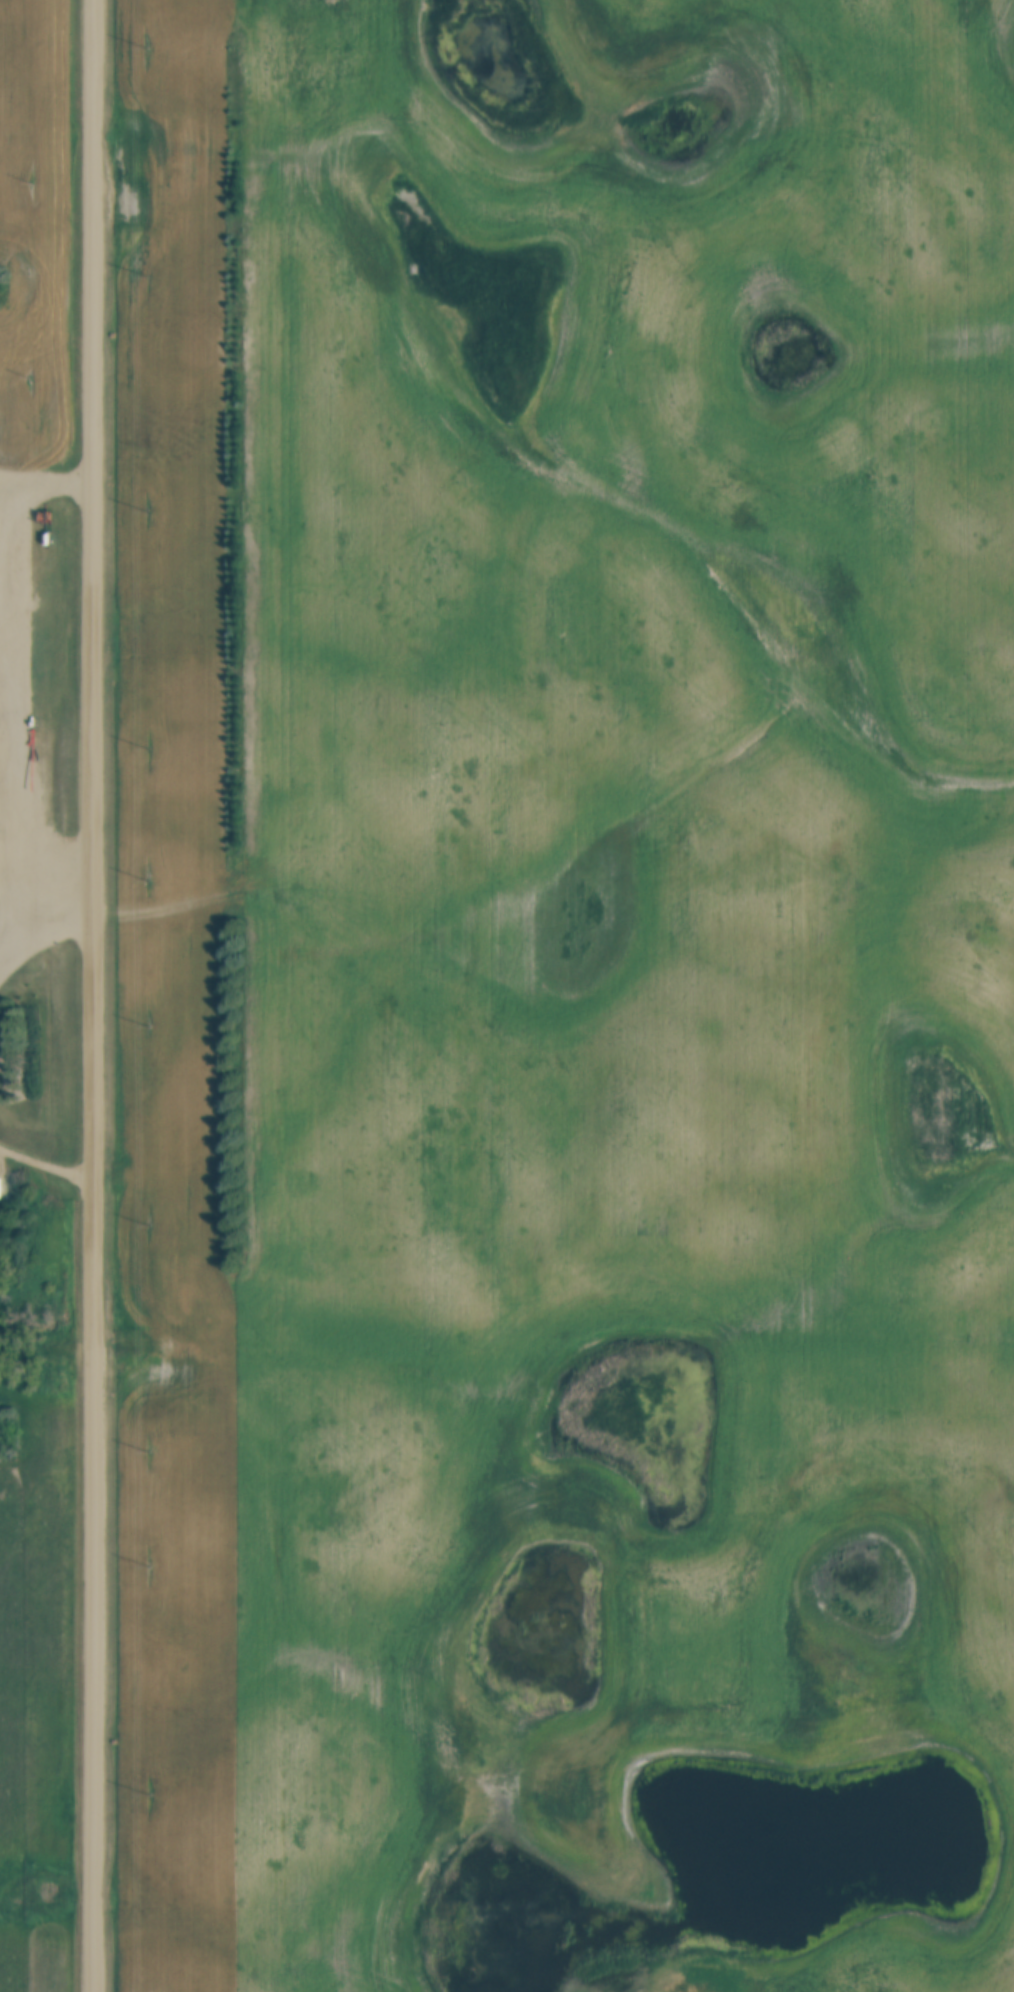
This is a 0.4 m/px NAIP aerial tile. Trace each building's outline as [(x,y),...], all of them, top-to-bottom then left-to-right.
[(10,1058),(3,1034),(0,1035),(0,1061),(10,1058)]
